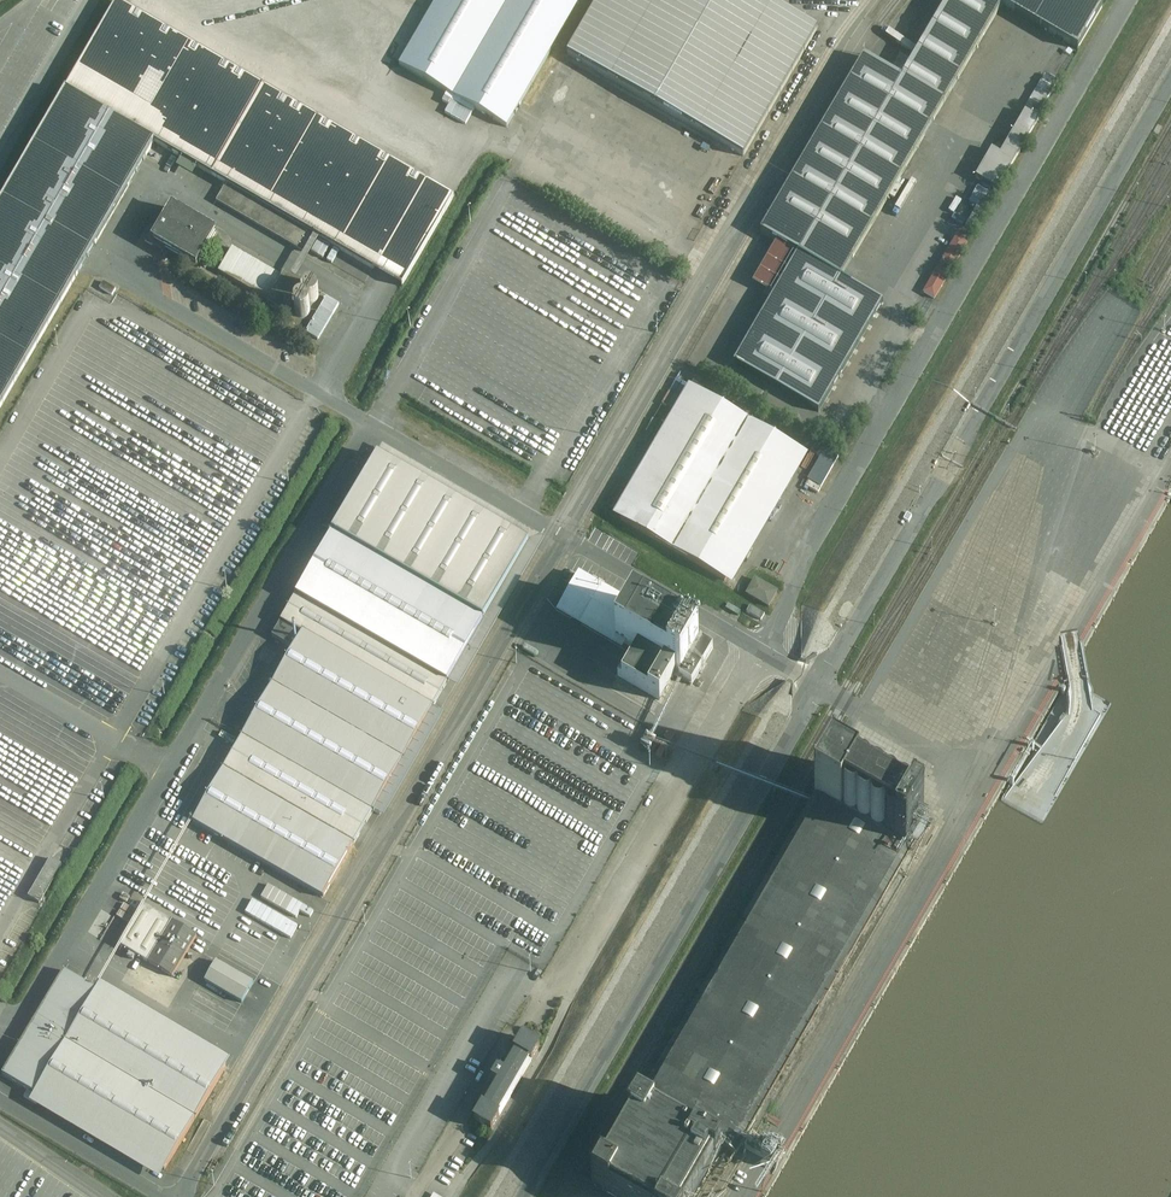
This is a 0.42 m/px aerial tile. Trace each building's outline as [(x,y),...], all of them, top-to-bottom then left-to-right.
[(400,67),(479,113),(544,0),(438,0),(400,67)] [(479,113),(508,129),(581,0),(544,0),(479,113)] [(813,28),(765,0),(599,0),(568,53),(740,153),(813,28)] [(1077,46),(1101,5),(1093,0),(949,0),(902,80),(864,57),(759,234),(797,256),(735,364),(818,413),(881,304),(839,281),(1003,3),(1077,46)] [(403,278),(450,197),(110,2),(0,192),(0,395),(151,133),(403,278)] [(993,149),(979,179),(1005,191),(1038,117),(1025,111),(1005,154),(993,149)] [(984,208),(992,193),(980,186),(971,201),(984,208)] [(697,209),(707,214),(714,202),(704,196),(697,209)] [(170,204),(149,239),(191,264),(212,229),(170,204)] [(229,242),(212,272),(275,310),(293,280),(229,242)] [(942,261),(924,293),(936,300),(955,268),(942,261)] [(612,520),(731,587),(805,456),(687,391),(612,520)] [(124,717),(261,457),(242,447),(219,445),(218,457),(212,457),(210,452),(202,451),(192,456),(192,463),(159,478),(135,523),(133,551),(129,548),(127,568),(126,565),(125,566),(118,579),(120,583),(109,603),(126,640),(113,639),(111,671),(101,666),(99,684),(93,696),(108,697),(107,708),(124,717)] [(190,827),(322,903),(373,815),(434,712),(536,538),(382,449),(271,640),(294,652),(190,827)] [(811,481),(824,487),(837,457),(824,451),(811,481)] [(688,691),(709,653),(578,577),(554,621),(575,633),(571,640),(600,656),(598,661),(667,700),(676,684),(688,691)] [(769,610),(777,594),(754,581),(745,597),(769,610)] [(925,818),(833,766),(815,797),(906,849),(925,818)] [(638,1108),(722,1156),(733,1162),(910,851),(906,849),(815,797),(638,1108)] [(43,839),(12,823),(14,812),(9,821),(0,816),(0,915),(43,839)] [(50,858),(31,898),(43,904),(63,864),(50,858)] [(282,894),(276,906),(307,921),(314,909),(282,894)] [(171,976),(194,938),(142,906),(119,945),(171,976)] [(211,980),(245,1001),(257,982),(222,961),(211,980)] [(40,1102),(169,1178),(238,1062),(109,986),(105,993),(71,973),(10,1075),(44,1095),(40,1102)] [(494,1133),(543,1045),(526,1036),(506,1072),(500,1069),(494,1080),(500,1083),(476,1124),(494,1133)] [(591,1190),(603,1196),(699,1196),(722,1156),(638,1108),(591,1190)]
